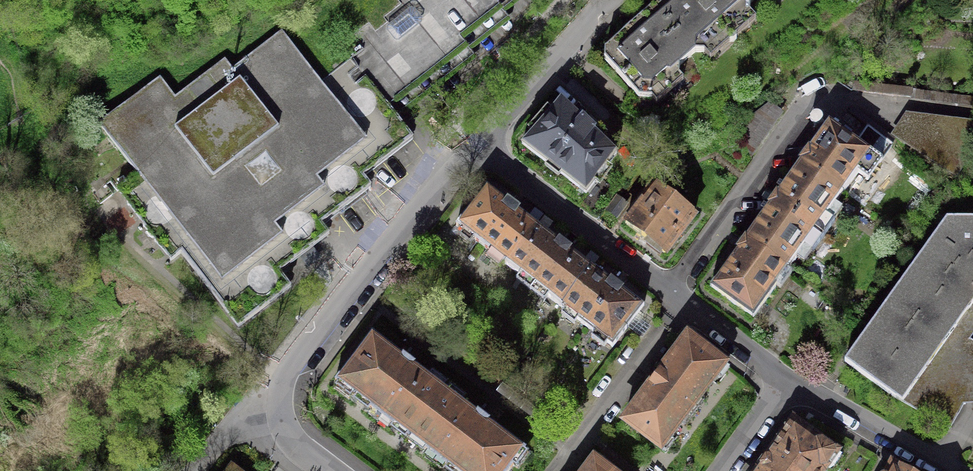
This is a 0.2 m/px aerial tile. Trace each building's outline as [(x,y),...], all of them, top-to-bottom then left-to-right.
[(400,3),(383,17),(387,22),(375,30),(369,22),(352,35),(362,49),(320,81),(282,31),(232,69),(225,59),(175,97),(160,77),(99,124),(137,174),(127,182),(116,190),(171,261),(176,257),(181,253),(238,328),(291,288),(280,273),(329,235),(322,225),(329,219),(371,187),(364,177),(413,139),(397,117),(403,113),(404,115),(477,59),(472,51),(512,21),(506,13),(523,0),(398,0),(400,3)] [(657,3),(658,4),(671,19),(666,23),(675,33),(671,36),(689,57),(695,52),(704,52),(712,45),(712,36),(720,30),(730,42),(733,42),(736,39),(737,36),(726,25),(733,18),(742,19),(750,11),(750,3),(754,0),(657,0),(657,3)] [(679,66),(689,57),(671,36),(675,33),(666,23),(671,19),(658,4),(631,27),(605,50),(605,59),(639,98),(651,98),(653,97),(654,89),(669,75),(677,76),(679,74),(679,66)] [(561,99),(522,144),(587,193),(617,153),(589,126),(561,99)] [(907,120),(896,136),(956,176),(970,154),(972,133),(972,129),(940,124),(907,120)] [(801,161),(844,192),(858,172),(868,179),(892,146),(868,127),(857,142),(829,121),(804,156),(801,161)] [(788,270),(844,192),(801,161),(773,200),(745,239),(788,270)] [(487,185),(456,226),(506,265),(537,224),(512,205),(487,185)] [(654,185),(625,224),(645,239),(665,254),(694,216),(654,185)] [(947,221),(936,236),(925,251),(972,285),(972,221),(947,221)] [(537,224),(506,265),(562,307),(593,267),(565,246),(537,224)] [(753,318),(788,270),(745,239),(741,244),(710,287),(753,318)] [(925,251),(905,279),(886,306),(935,342),(947,326),(970,339),(972,334),(972,285),(925,251)] [(593,267),(562,307),(612,346),(643,306),(618,286),(593,267)] [(970,339),(947,326),(935,342),(886,306),(865,334),(845,362),(895,399),(896,398),(950,429),(964,404),(972,404),(972,340),(970,339)] [(372,332),(335,382),(409,438),(446,388),(409,360),(372,332)] [(688,337),(661,373),(659,372),(654,378),(649,385),(651,386),(623,422),(660,450),(686,417),(681,413),(695,395),(700,398),(725,365),(688,337)] [(409,438),(453,470),(509,470),(526,448),(486,418),(446,388),(409,438)] [(760,469),(758,470),(824,470),(837,452),(794,421),(769,455),(768,455),(764,462),(759,468),(760,469)] [(594,460),(586,470),(608,470),(594,460)]
